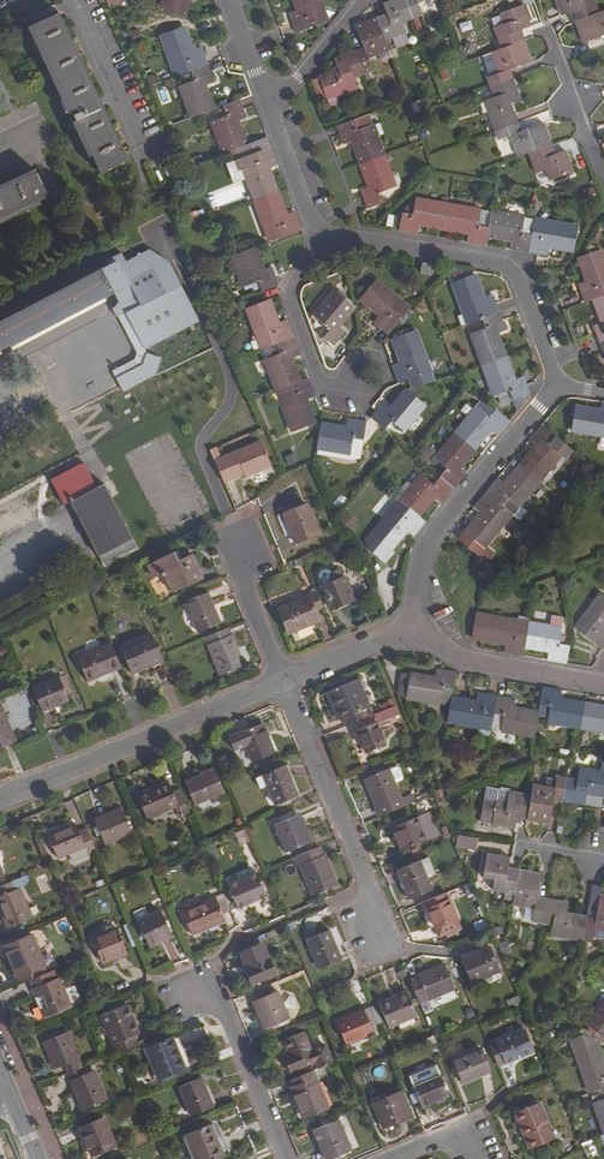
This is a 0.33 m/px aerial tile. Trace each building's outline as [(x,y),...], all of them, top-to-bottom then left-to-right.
[(161,13),(185,17),(188,0),(164,0),(161,13)] [(320,0),(295,0),(299,10),(290,14),(296,32),(328,20),(320,0)] [(388,13),(385,14),(377,17),(385,40),(406,31),(403,21),(413,18),(407,0),(393,0),(384,3),(388,13)] [(413,18),(422,14),(418,2),(422,0),(407,0),(413,18)] [(576,21),(598,12),(593,0),(557,0),(562,15),(572,11),(576,21)] [(373,5),(377,17),(385,14),(380,2),(373,5)] [(505,24),(496,27),(503,48),(525,40),(522,30),(532,26),(524,5),(502,13),(505,24)] [(598,12),(576,21),(584,42),(603,34),(603,10),(598,12)] [(90,157),(98,174),(126,161),(58,13),(26,27),(67,115),(71,113),(74,121),(71,123),(87,158),(90,157)] [(389,50),(385,40),(377,17),(356,25),(364,48),(356,51),(364,73),(373,70),(368,58),(389,50)] [(183,27),(161,35),(176,76),(191,70),(207,65),(201,48),(192,51),(183,27)] [(500,73),(488,77),(491,86),(514,78),(511,69),(533,61),(525,40),(503,48),(493,52),(500,73)] [(358,88),(354,76),(364,73),(356,51),(335,59),(339,69),(319,76),(320,77),(328,99),(358,88)] [(209,62),(211,70),(225,68),(224,60),(209,62)] [(195,81),(180,86),(191,118),(214,110),(205,86),(214,82),(207,65),(191,70),(195,81)] [(320,77),(311,81),(319,102),(328,99),(320,77)] [(495,97),(484,100),(495,130),(518,122),(511,102),(521,99),(514,78),(491,86),(495,97)] [(336,96),(328,99),(330,106),(339,103),(336,96)] [(238,121),(247,118),(240,100),(223,106),(227,117),(212,122),(224,153),(246,144),(238,121)] [(369,114),(338,125),(344,144),(353,141),(361,163),(383,155),(369,114)] [(498,140),(511,135),(519,155),(529,151),(552,143),(544,122),(521,131),(518,122),(495,130),(498,140)] [(277,192),(269,169),(278,165),(271,147),(268,137),(246,144),(234,149),(238,159),(237,160),(241,170),(244,169),(255,200),(258,199),(277,192)] [(565,150),(556,154),(552,143),(529,151),(537,172),(547,168),(551,180),(573,171),(565,150)] [(381,192),(395,187),(383,155),(361,163),(370,187),(361,191),(368,208),(385,202),(381,192)] [(255,200),(244,169),(241,170),(253,201),(255,200)] [(539,185),(548,183),(546,171),(536,174),(539,185)] [(36,209),(34,204),(42,201),(30,173),(0,186),(0,225),(36,209)] [(295,211),(285,215),(277,192),(255,200),(270,241),(302,229),(295,211)] [(420,223),(444,227),(448,205),(415,200),(413,215),(402,213),(399,230),(418,233),(420,223)] [(486,245),(488,235),(489,227),(478,226),(480,211),(448,205),(444,227),(469,232),(467,242),(486,245)] [(492,213),(480,211),(478,226),(489,227),(492,213)] [(492,213),(489,227),(488,235),(512,239),(510,249),(529,252),(532,235),(521,233),(524,218),(492,212),(492,213)] [(535,219),(524,218),(521,233),(532,235),(535,219)] [(529,252),(537,253),(548,255),(549,246),(574,250),(576,238),(578,226),(535,219),(532,235),(529,252)] [(272,268),(263,271),(254,247),(231,255),(243,288),(258,282),(262,292),(274,288),(279,286),(272,268)] [(585,302),(593,299),(603,295),(603,256),(601,249),(590,253),(578,257),(587,281),(578,284),(585,302)] [(6,344),(7,347),(112,293),(147,275),(135,251),(100,269),(0,321),(0,347),(6,344)] [(431,274),(433,264),(422,262),(420,272),(431,274)] [(453,267),(448,272),(451,280),(467,274),(466,269),(453,267)] [(461,326),(467,324),(482,318),(499,312),(492,295),(483,298),(475,274),(452,283),(463,314),(457,316),(461,326)] [(373,322),(387,334),(409,309),(376,281),(361,299),(379,315),(373,322)] [(314,316),(326,326),(318,336),(333,347),(345,332),(338,326),(354,307),(335,291),(314,316)] [(593,325),(600,343),(603,341),(603,295),(593,299),(602,322),(593,325)] [(276,344),(293,338),(286,321),(277,323),(269,300),(246,308),(261,349),(276,344)] [(486,328),(471,333),(482,365),(505,356),(496,333),(505,330),(499,312),(482,318),(486,328)] [(393,339),(401,363),(392,366),(399,383),(430,372),(415,331),(393,339)] [(299,382),(290,359),(299,356),(293,338),(276,344),(280,354),(265,359),(276,391),(299,382)] [(523,376),(514,379),(505,356),(482,365),(494,396),(509,390),(513,400),(530,394),(523,376)] [(314,423),(305,399),(314,396),(307,379),(299,382),(276,391),(292,432),(314,423)] [(390,409),(383,403),(370,417),(384,429),(391,421),(403,431),(424,405),(407,390),(390,409)] [(602,401),(600,410),(575,406),(571,430),(603,436),(603,402),(602,401)] [(497,436),(509,421),(495,409),(488,418),(477,408),(455,434),(473,448),(489,429),(497,436)] [(347,420),(346,429),(320,425),(316,449),(349,454),(352,438),(363,440),(366,423),(347,420)] [(536,446),(520,465),(539,480),(560,455),(565,459),(572,451),(541,425),(529,439),(536,446)] [(465,474),(457,468),(473,448),(455,434),(434,459),(446,470),(439,477),(453,488),(465,474)] [(215,447),(209,450),(223,482),(243,474),(248,472),(249,475),(270,466),(260,442),(220,458),(215,447)] [(288,465),(298,461),(295,453),(285,456),(288,465)] [(66,503),(73,517),(87,544),(100,569),(138,550),(105,485),(97,489),(84,464),(50,481),(47,474),(0,497),(0,537),(66,503)] [(511,514),(539,480),(520,465),(504,484),(497,478),(485,493),(511,514)] [(441,503),(453,488),(439,477),(432,485),(420,475),(399,501),(417,516),(433,496),(441,503)] [(511,514),(485,493),(472,507),(480,514),(464,533),(482,548),(511,514)] [(317,532),(304,501),(282,511),(294,541),(317,532)] [(425,522),(417,516),(399,501),(366,541),(369,550),(385,562),(393,552),(390,549),(405,530),(413,537),(425,522)] [(471,508),(459,528),(464,531),(476,511),(471,508)] [(346,511),(339,520),(350,529),(358,520),(346,511)] [(161,572),(169,591),(199,579),(189,555),(175,561),(171,552),(142,564),(146,574),(156,570),(157,573),(161,572)] [(322,585),(320,585),(330,609),(352,599),(343,576),(342,577),(338,568),(329,571),(328,569),(324,567),(319,569),(317,574),(322,585)] [(318,620),(314,610),(322,607),(315,591),(307,594),(277,606),(287,633),(318,620)] [(218,623),(206,592),(183,601),(196,632),(218,623)] [(576,628),(602,650),(603,648),(603,595),(576,628)] [(523,647),(527,623),(517,622),(484,616),(475,615),(471,637),(480,639),(505,644),(504,653),(522,656),(523,647)] [(561,626),(562,617),(551,616),(550,624),(561,626)] [(558,644),(560,629),(527,623),(523,647),(548,651),(547,661),(565,664),(569,646),(558,644)] [(229,635),(222,638),(219,631),(202,638),(218,675),(241,665),(229,635)] [(158,658),(149,634),(118,648),(127,671),(158,658)] [(109,671),(108,668),(117,665),(108,643),(74,657),(84,680),(109,671)] [(452,690),(455,673),(436,670),(434,679),(410,675),(406,698),(438,704),(441,688),(452,690)] [(70,691),(63,674),(31,687),(40,709),(65,699),(63,694),(70,691)] [(406,698),(410,675),(402,674),(398,697),(406,698)] [(342,718),(345,726),(365,718),(361,709),(367,707),(355,680),(329,691),(336,709),(332,710),(336,721),(342,718)] [(584,705),(559,700),(560,691),(542,688),(539,705),(537,713),(537,716),(548,718),(547,722),(580,728),(584,705)] [(332,710),(336,709),(329,691),(325,693),(332,710)] [(478,693),(476,703),(451,698),(446,722),(490,729),(492,713),(496,697),(478,693)] [(503,715),(500,731),(533,737),(537,716),(537,713),(513,709),(514,700),(496,697),(492,713),(503,715)] [(580,728),(603,732),(603,708),(584,705),(580,728)] [(397,714),(394,706),(373,714),(377,723),(397,714)] [(11,741),(0,713),(0,745),(11,741)] [(383,746),(374,722),(354,731),(364,754),(383,746)] [(272,754),(260,724),(237,733),(226,738),(231,750),(242,745),(250,763),(272,754)] [(294,795),(282,767),(261,775),(265,786),(273,804),(294,795)] [(603,798),(603,773),(579,769),(577,780),(566,778),(562,801),(584,805),(586,794),(603,798)] [(362,779),(377,817),(414,802),(411,795),(398,800),(391,784),(395,782),(398,775),(397,773),(390,770),(387,771),(386,770),(362,779)] [(222,793),(212,771),(183,783),(192,805),(222,793)] [(265,786),(261,775),(251,779),(255,790),(265,786)] [(533,785),(531,796),(526,820),(548,823),(552,800),(562,801),(566,778),(557,776),(554,790),(533,785)] [(180,820),(188,817),(177,790),(170,793),(165,782),(133,794),(143,819),(175,806),(180,820)] [(486,788),(484,799),(496,801),(507,803),(509,793),(509,790),(500,789),(498,790),(486,788)] [(516,818),(526,820),(531,796),(509,793),(507,803),(496,801),(492,823),(491,825),(514,828),(516,818)] [(492,823),(496,801),(484,799),(480,821),(492,823)] [(308,841),(295,812),(274,820),(286,850),(308,841)] [(426,813),(415,818),(425,841),(436,837),(426,813)] [(130,837),(121,814),(93,825),(102,849),(130,837)] [(425,841),(415,818),(389,828),(399,852),(425,841)] [(82,846),(85,854),(94,851),(84,828),(76,831),(73,823),(46,834),(55,857),(82,846)] [(456,834),(454,847),(475,851),(477,838),(456,834)] [(322,854),(315,858),(311,850),(294,857),(310,894),(335,885),(322,854)] [(513,901),(514,895),(518,871),(507,869),(509,859),(487,855),(483,878),(494,880),(492,891),(505,893),(503,900),(513,901)] [(426,857),(417,861),(424,878),(433,875),(426,857)] [(424,878),(417,861),(395,870),(407,900),(430,891),(424,878)] [(536,899),(540,875),(518,871),(514,895),(512,905),(534,909),(532,922),(541,924),(545,900),(536,899)] [(265,895),(256,873),(226,885),(235,906),(265,895)] [(13,879),(0,885),(0,916),(5,928),(29,918),(13,879)] [(591,889),(586,918),(595,920),(599,896),(600,891),(591,889)] [(223,921),(220,913),(227,910),(220,893),(179,910),(190,934),(223,921)] [(454,919),(443,894),(422,902),(432,927),(454,919)] [(595,920),(586,918),(582,942),(590,943),(593,930),(603,932),(603,897),(599,896),(595,920)] [(565,914),(567,904),(545,900),(541,924),(552,926),(550,936),(582,942),(586,918),(565,914)] [(166,937),(155,912),(132,921),(142,946),(166,937)] [(458,929),(454,919),(432,927),(436,938),(458,929)] [(124,952),(115,929),(90,939),(99,962),(124,952)] [(339,959),(327,929),(305,939),(317,968),(339,959)] [(42,965),(29,935),(1,946),(14,976),(42,965)] [(499,944),(502,954),(510,952),(506,941),(499,944)] [(249,982),(272,973),(260,943),(238,952),(245,968),(243,969),(249,982)] [(499,977),(487,948),(459,959),(469,983),(481,978),(483,983),(499,977)] [(451,989),(442,965),(407,979),(417,1003),(451,989)] [(54,976),(50,978),(46,971),(27,980),(42,1016),(67,1005),(54,976)] [(414,1016),(404,991),(377,1003),(387,1027),(414,1016)] [(286,1019),(275,992),(253,1002),(263,1028),(286,1019)] [(510,1007),(520,1003),(517,995),(507,999),(510,1007)] [(586,1025),(603,1040),(603,1003),(586,1025)] [(114,1052),(115,1052),(133,1044),(130,1036),(135,1033),(124,1004),(99,1014),(114,1052)] [(372,1033),(369,1026),(377,1023),(370,1006),(335,1021),(345,1044),(372,1033)] [(493,1042),(494,1044),(487,1047),(495,1066),(502,1063),(502,1065),(532,1053),(522,1030),(493,1042)] [(52,1068),(61,1065),(64,1073),(79,1067),(64,1031),(40,1041),(52,1068)] [(309,1052),(301,1032),(281,1040),(287,1055),(280,1058),(287,1072),(313,1062),(309,1052)] [(575,1052),(592,1046),(589,1037),(585,1035),(571,1040),(575,1052)] [(182,1067),(169,1038),(143,1049),(155,1078),(182,1067)] [(281,1040),(275,1043),(280,1058),(287,1055),(281,1040)] [(599,1078),(603,1088),(603,1066),(596,1044),(575,1052),(574,1052),(584,1083),(599,1078)] [(323,1046),(309,1052),(313,1062),(315,1068),(321,1066),(329,1063),(323,1046)] [(488,1072),(479,1050),(451,1061),(460,1083),(488,1072)] [(324,1074),(321,1066),(315,1068),(291,1078),(294,1085),(288,1088),(292,1099),(294,1098),(302,1119),(326,1109),(313,1078),(324,1074)] [(104,1100),(91,1069),(82,1073),(79,1067),(64,1073),(79,1110),(104,1100)] [(211,1107),(198,1076),(176,1085),(188,1116),(211,1107)] [(444,1096),(436,1076),(412,1085),(421,1106),(444,1096)] [(599,1078),(584,1083),(588,1093),(603,1088),(599,1078)] [(407,1117),(398,1094),(371,1104),(380,1127),(407,1117)] [(592,1104),(603,1135),(603,1099),(598,1101),(592,1104)] [(551,1139),(537,1104),(512,1114),(526,1150),(551,1139)] [(111,1145),(100,1117),(77,1127),(88,1155),(111,1145)] [(336,1121),(312,1131),(324,1158),(328,1158),(348,1151),(336,1121)] [(217,1135),(211,1123),(208,1124),(221,1155),(226,1152),(219,1135),(217,1135)] [(183,1134),(193,1158),(211,1158),(221,1155),(208,1124),(183,1134)] [(190,1158),(193,1158),(183,1134),(180,1135),(190,1158)] [(603,1143),(603,1135),(601,1136),(591,1140),(592,1142),(602,1139),(603,1143)]
